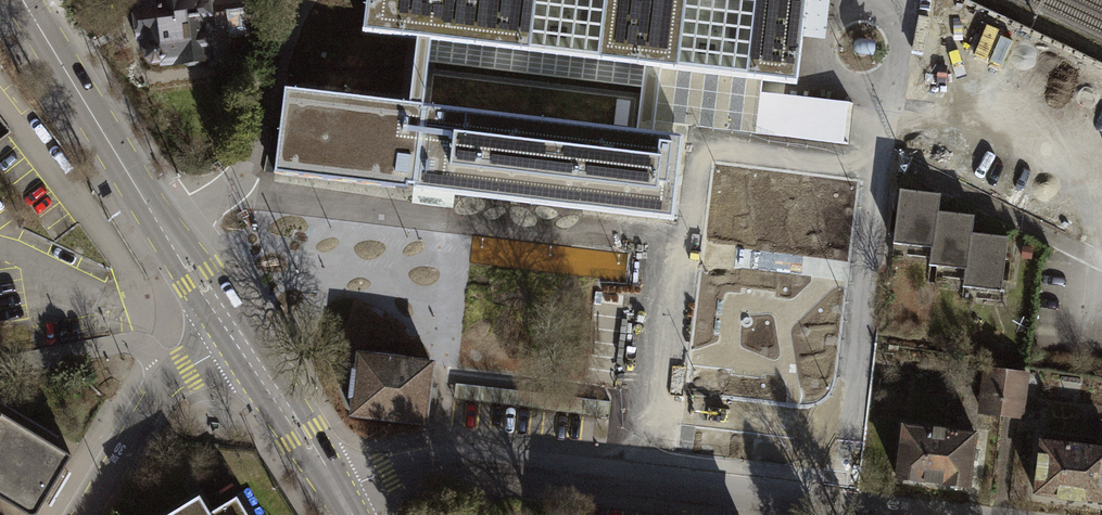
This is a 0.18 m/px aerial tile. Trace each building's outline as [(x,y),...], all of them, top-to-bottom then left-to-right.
[(136,0),(137,10),(135,10),(136,14),(132,19),(133,29),(139,33),(139,37),(143,37),(145,59),(152,64),(176,61),(176,63),(182,62),(187,66),(199,65),(204,59),(209,58),(209,56),(225,54),(223,39),(234,38),(233,31),(245,30),(242,12),(251,11),(253,8),(255,5),(255,1),(254,0),(139,0),(136,0)] [(363,33),(416,39),(439,41),(641,65),(663,67),(798,83),(807,0),(367,0),(363,33)] [(412,71),(408,104),(431,107),(435,73),(439,41),(416,39),(412,71)] [(636,108),(633,131),(656,133),(658,110),(659,101),(663,67),(641,65),(637,98),(636,108)] [(1093,66),(1077,116),(1101,124),(1101,69),(1093,66)] [(633,216),(668,220),(673,221),(682,146),(683,136),(656,133),(633,131),(431,107),(408,104),(285,90),(275,174),(633,216)] [(1005,290),(1011,229),(976,226),(978,207),(941,204),(943,186),(901,182),(896,235),(933,239),(931,265),(945,266),(943,283),(1005,290)] [(352,414),(425,423),(432,363),(359,355),(357,372),(354,372),(351,396),(354,396),(352,414)] [(985,369),(981,415),(1024,418),(1027,372),(985,369)] [(611,401),(456,384),(454,399),(609,416),(610,413),(611,401)] [(33,512),(41,510),(73,452),(0,407),(0,492),(33,512)] [(903,424),(896,478),(969,487),(975,432),(903,424)] [(1035,492),(1101,499),(1101,447),(1040,441),(1035,492)] [(168,514),(247,514),(236,497),(209,513),(199,496),(168,514)]
